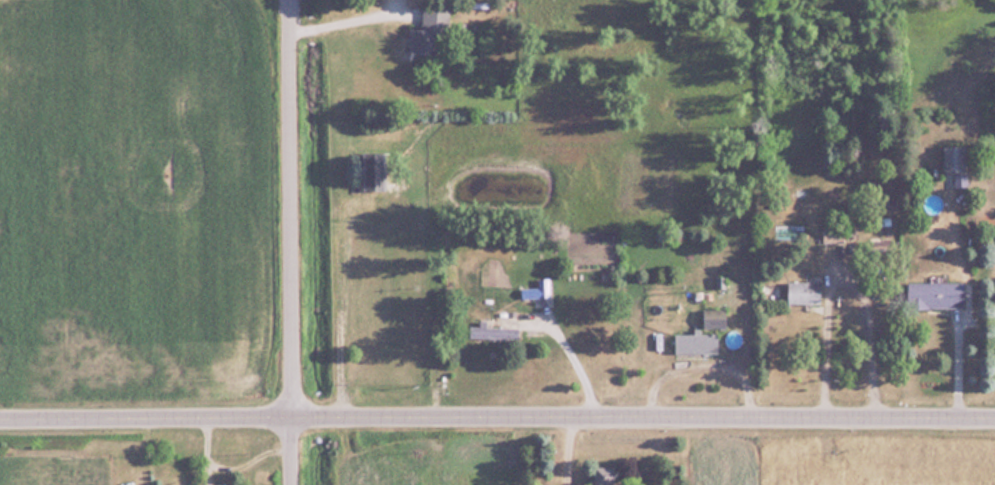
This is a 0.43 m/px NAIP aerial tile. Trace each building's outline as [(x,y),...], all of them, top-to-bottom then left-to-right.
[(966,170),(966,145),(943,145),(943,170),(966,170)] [(839,241),(839,227),(823,227),(823,241),(839,241)] [(521,286),(521,297),(549,297),(549,278),(538,278),(538,286),(521,286)] [(821,281),(788,281),(788,303),(821,303),(821,281)] [(907,307),(965,307),(965,282),(907,282),(907,307)] [(727,308),(702,308),(702,327),(727,327),(727,308)] [(486,326),(486,323),(469,323),(469,337),(516,337),(516,326),(486,326)] [(675,332),(675,351),(718,351),(718,332),(675,332)] [(616,465),(596,465),(595,484),(616,484),(616,465)]
